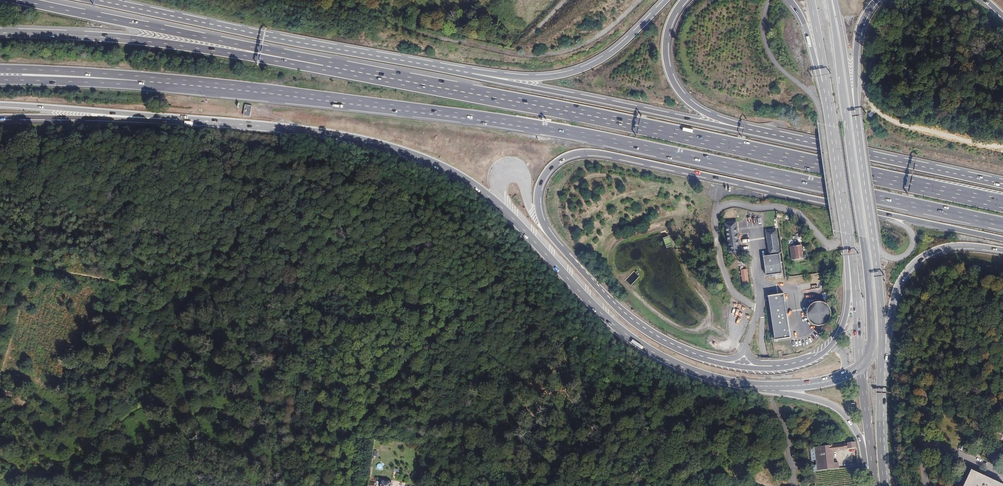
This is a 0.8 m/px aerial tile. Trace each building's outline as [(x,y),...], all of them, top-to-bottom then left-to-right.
[(252,105),(246,104),(244,115),(250,116),(252,105)] [(741,252),(737,222),(725,224),(730,254),(741,252)] [(780,253),(776,230),(766,232),(770,255),(780,253)] [(801,245),(791,247),(790,247),(792,260),(802,259),(801,245)] [(782,274),(779,255),(764,257),(767,276),(782,274)] [(749,269),(742,269),(743,285),(750,284),(749,269)] [(784,294),(769,297),(777,341),(791,339),(784,294)] [(830,316),(830,314),(830,311),(829,309),(828,307),(826,305),(825,303),(822,302),(820,302),(818,301),(816,302),(813,302),(811,303),(809,305),(808,307),(807,309),(806,311),(806,313),(806,316),(807,318),(808,320),(809,322),(811,323),(813,325),(815,325),(818,326),(820,325),(822,325),(825,324),(826,322),(828,320),(829,318),(830,316)] [(837,450),(856,448),(855,442),(810,448),(811,454),(837,450)] [(813,471),(839,468),(837,450),(811,454),(813,471)] [(988,480),(973,473),(967,485),(1001,485),(988,480)]
